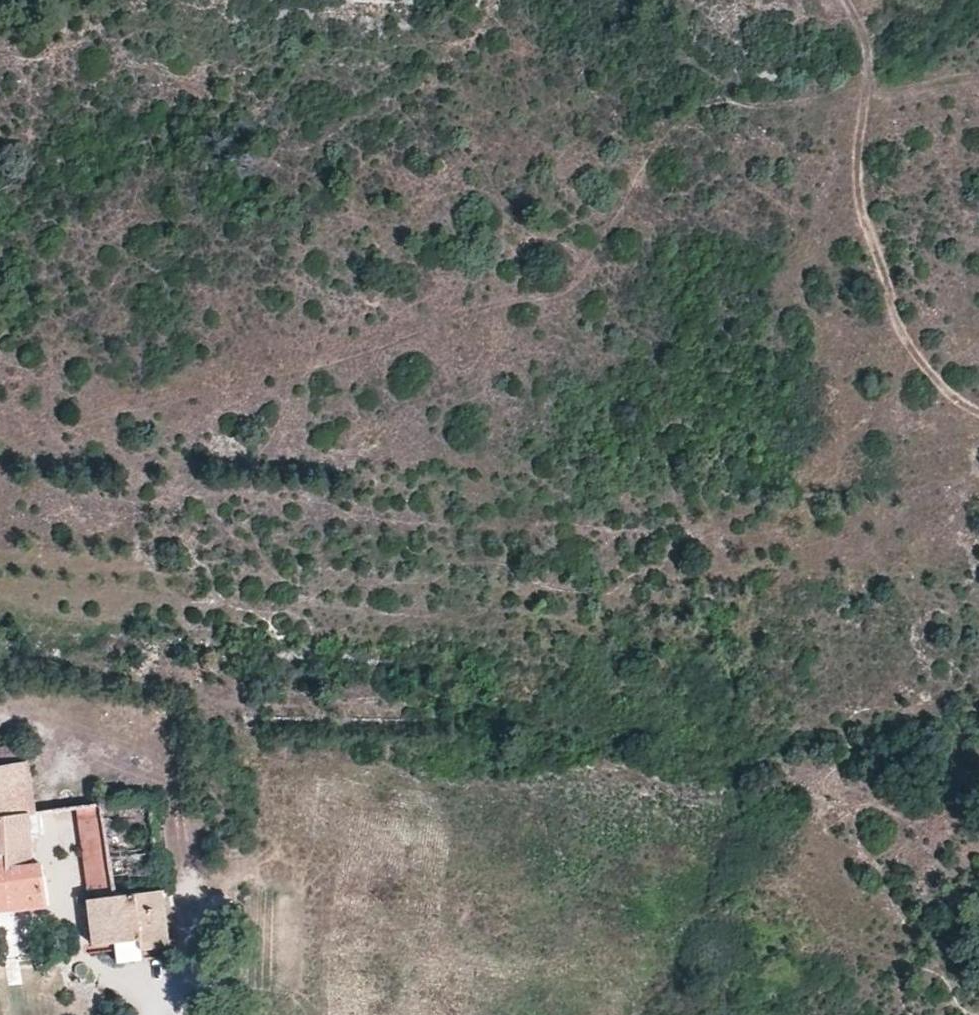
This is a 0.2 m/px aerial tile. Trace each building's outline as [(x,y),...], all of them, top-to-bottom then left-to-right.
[(5,850),(5,819),(37,813),(24,744),(0,748),(0,851),(5,850)] [(149,798),(77,808),(84,859),(156,850),(149,798)] [(41,813),(37,813),(5,819),(5,850),(8,867),(33,865),(32,835),(43,835),(41,813)] [(77,814),(44,813),(43,839),(76,840),(77,814)] [(0,851),(0,910),(47,905),(42,864),(33,865),(8,867),(5,850),(0,851)] [(156,850),(84,859),(89,899),(161,890),(156,850)] [(163,907),(161,890),(89,899),(87,899),(94,945),(111,944),(113,951),(115,963),(176,953),(175,941),(168,941),(163,907)]
